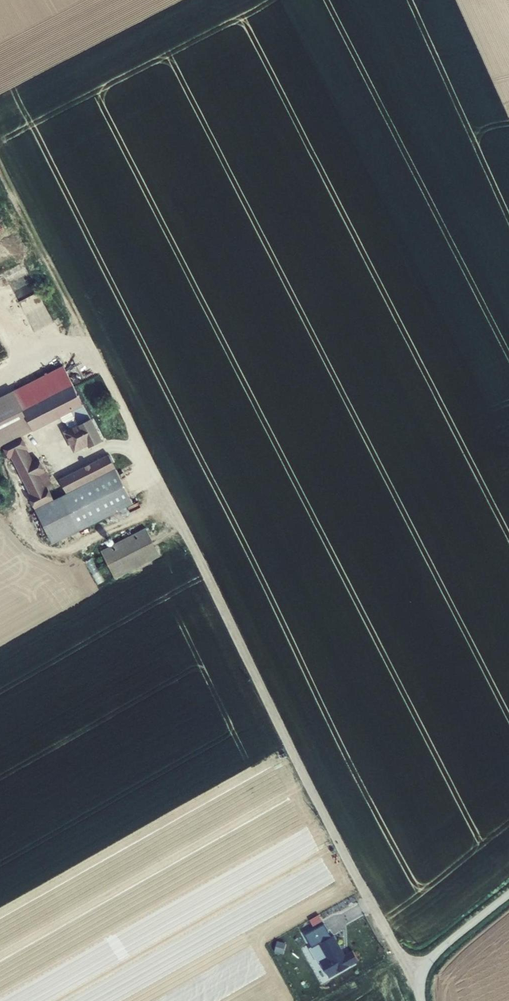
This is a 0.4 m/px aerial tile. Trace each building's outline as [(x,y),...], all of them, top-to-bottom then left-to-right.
[(0,397),(0,447),(3,445),(21,436),(83,405),(63,366),(48,373),(0,397)] [(83,405),(60,418),(62,422),(66,422),(69,428),(90,418),(84,405),(83,405)] [(103,440),(92,418),(90,418),(69,428),(63,431),(74,453),(88,446),(89,447),(103,440)] [(3,445),(4,448),(23,438),(21,436),(3,445)] [(28,496),(34,509),(54,500),(52,497),(53,497),(48,488),(53,486),(39,458),(33,461),(27,450),(28,449),(26,445),(26,444),(23,438),(4,448),(3,448),(6,454),(7,454),(9,458),(11,457),(30,495),(28,496)] [(66,493),(115,468),(109,454),(59,479),(66,493)] [(34,509),(53,544),(133,503),(115,468),(66,493),(54,500),(34,509)] [(146,528),(101,551),(115,579),(160,556),(146,528)] [(105,581),(92,558),(85,563),(98,585),(105,581)] [(324,925),(305,935),(312,948),(319,944),(327,958),(320,962),(329,978),(359,962),(353,951),(345,955),(334,936),(332,938),(324,925)]
